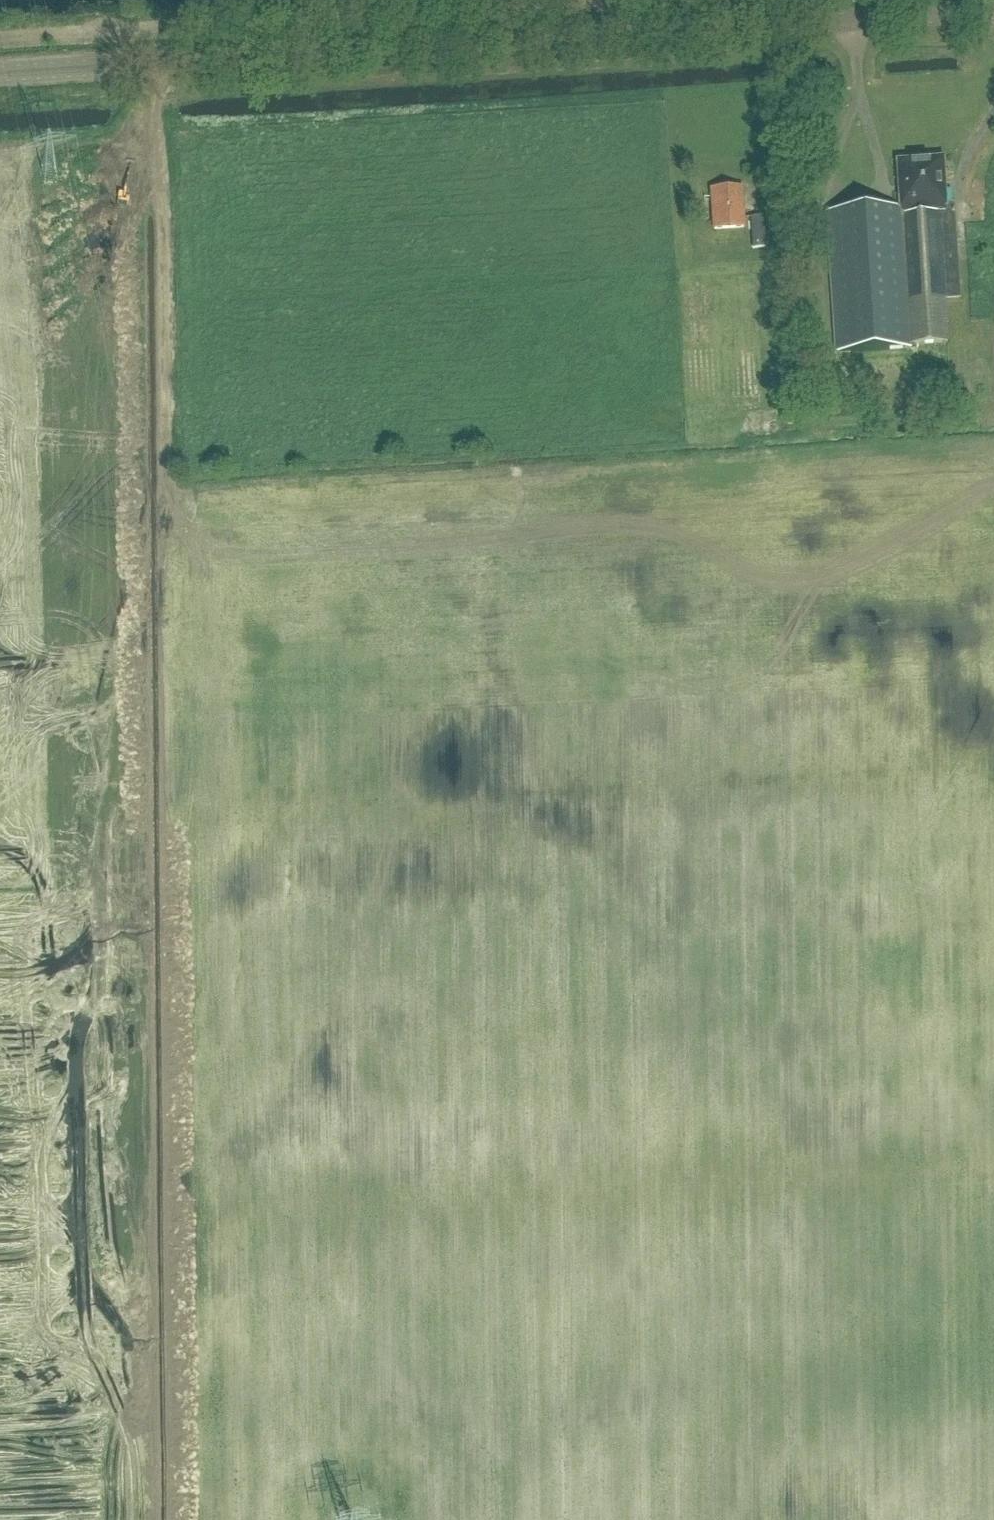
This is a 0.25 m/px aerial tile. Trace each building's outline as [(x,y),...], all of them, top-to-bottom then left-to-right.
[(945,213),(942,161),(898,163),(901,209),(827,214),(835,354),(910,349),(910,347),(949,345),(946,300),(959,299),(954,212),(945,213)] [(743,229),(741,190),(712,192),(714,231),(743,229)] [(706,377),(707,366),(691,365),(690,376),(706,377)]
